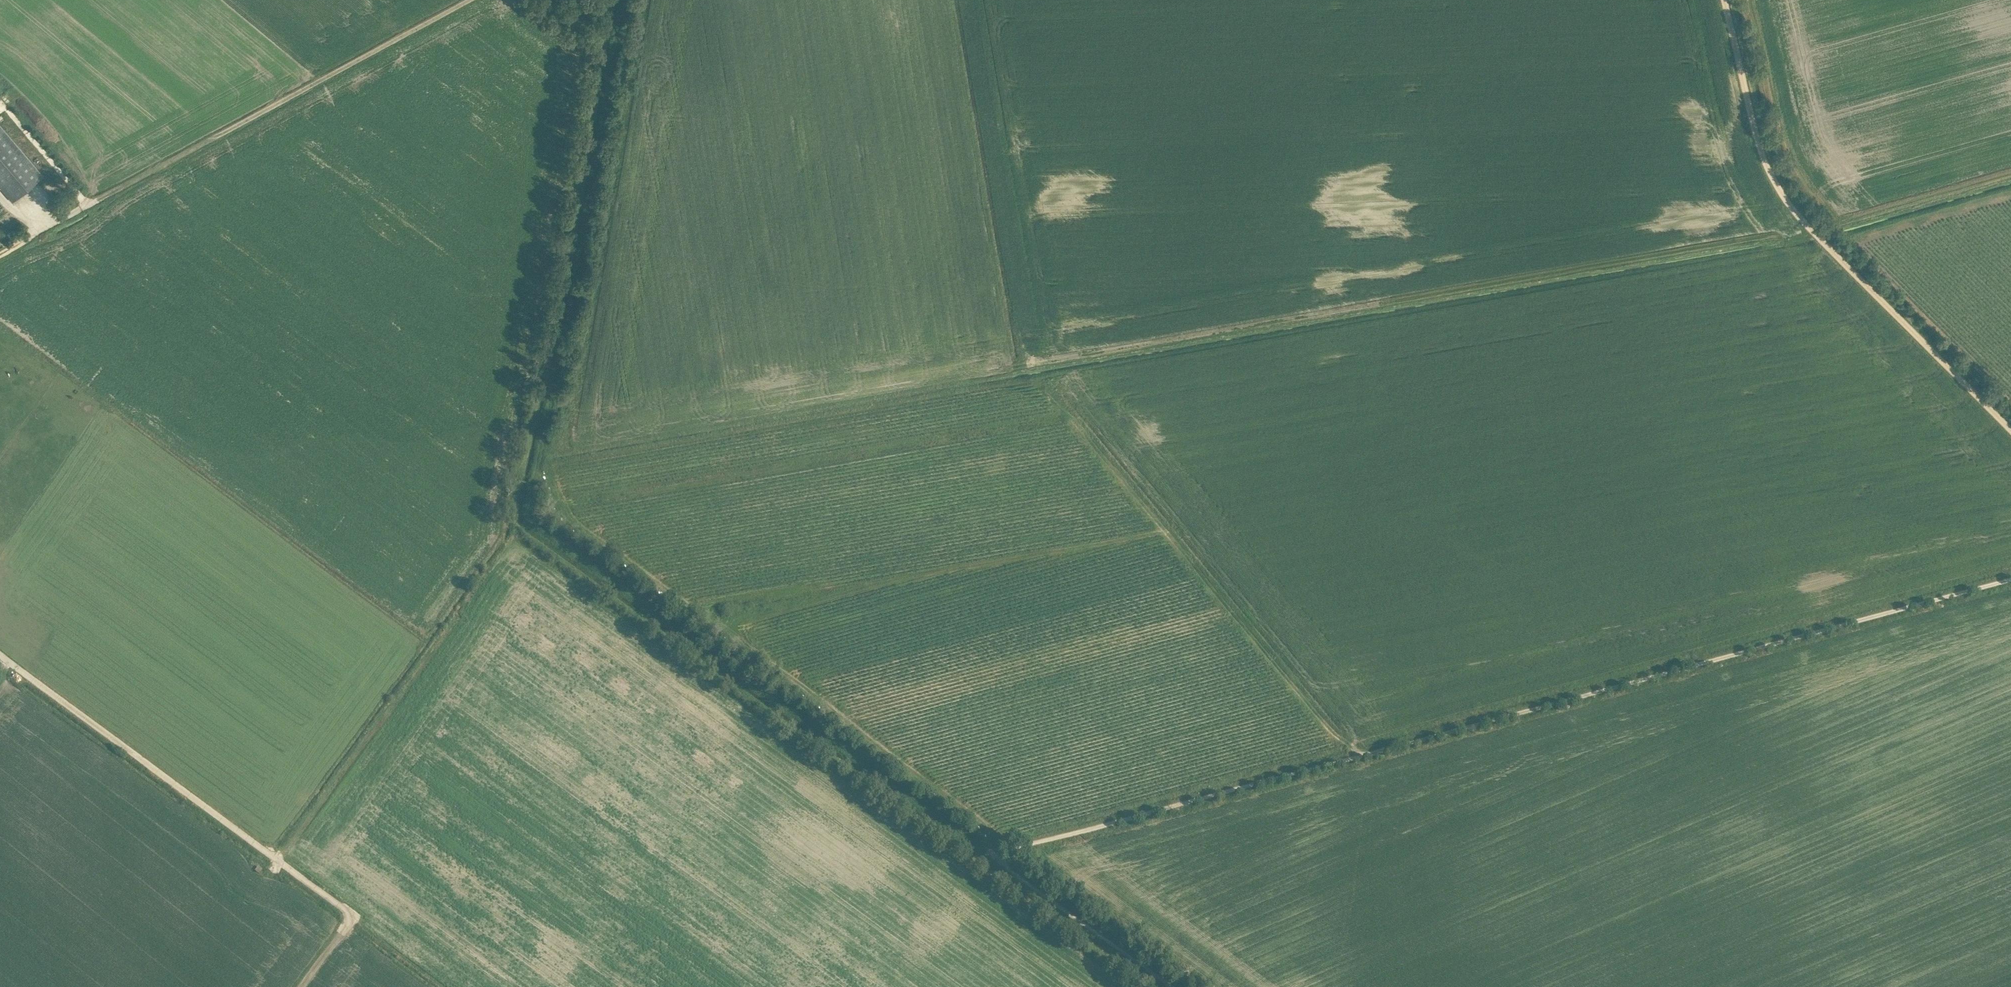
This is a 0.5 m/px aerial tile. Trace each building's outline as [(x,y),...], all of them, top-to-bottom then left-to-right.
[(45,175),(0,122),(0,186),(13,201),(45,175)]
